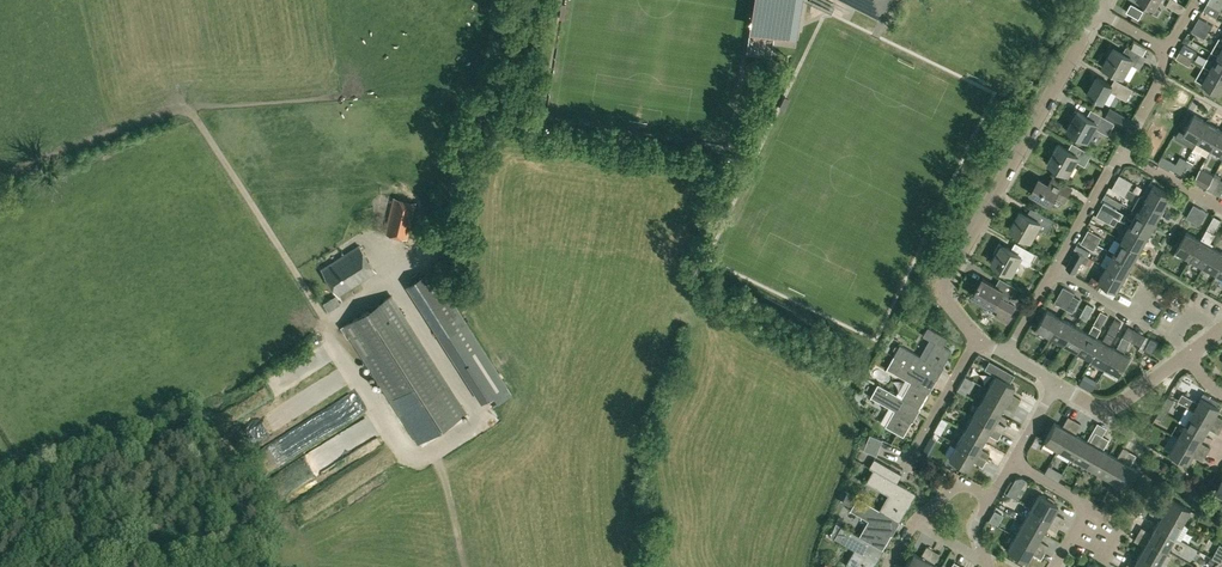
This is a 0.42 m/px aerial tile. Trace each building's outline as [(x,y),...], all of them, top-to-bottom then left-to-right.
[(796,37),(802,0),(753,0),(749,30),(796,37)] [(881,18),(890,0),(846,0),(881,18)] [(1159,0),(1143,0),(1147,3),(1145,8),(1157,15),(1161,9),(1156,6),(1159,0)] [(1185,5),(1176,0),(1169,0),(1166,4),(1180,12),(1185,5)] [(1221,7),(1221,3),(1217,0),(1209,0),(1203,10),(1216,17),(1221,7)] [(1133,14),(1138,17),(1139,18),(1144,10),(1131,2),(1126,11),(1133,14)] [(1199,17),(1195,23),(1208,31),(1212,24),(1199,17)] [(1204,37),(1208,31),(1195,23),(1191,30),(1204,37)] [(1183,44),(1179,51),(1192,59),(1197,52),(1183,44)] [(1139,69),(1146,56),(1131,47),(1127,55),(1113,47),(1103,65),(1123,76),(1130,63),(1139,69)] [(1211,50),(1203,65),(1210,69),(1221,76),(1221,58),(1218,55),(1211,50)] [(1189,65),(1192,59),(1179,51),(1176,57),(1189,65)] [(1210,69),(1202,83),(1220,93),(1221,90),(1221,76),(1210,69)] [(1126,99),(1132,88),(1118,80),(1114,86),(1097,76),(1087,92),(1103,101),(1109,90),(1126,99)] [(1131,119),(1110,107),(1105,116),(1126,128),(1131,119)] [(1091,118),(1077,111),(1075,110),(1070,118),(1072,120),(1067,128),(1087,140),(1095,126),(1104,131),(1107,125),(1112,128),(1115,122),(1110,120),(1095,111),(1091,118)] [(1194,114),(1189,122),(1184,131),(1184,132),(1198,140),(1208,122),(1194,114)] [(1208,122),(1198,140),(1194,146),(1208,154),(1212,147),(1211,147),(1221,129),(1208,122)] [(1221,153),(1221,129),(1211,147),(1212,147),(1221,153)] [(1085,165),(1092,153),(1077,144),(1072,151),(1058,144),(1048,162),(1068,173),(1075,160),(1085,165)] [(1173,168),(1179,172),(1187,159),(1180,155),(1173,168)] [(1186,176),(1193,163),(1187,159),(1179,172),(1186,176)] [(1206,188),(1214,174),(1201,167),(1194,180),(1206,188)] [(1119,174),(1116,181),(1129,188),(1133,182),(1119,174)] [(1215,192),(1221,179),(1214,174),(1206,188),(1215,192)] [(1064,200),(1071,187),(1053,177),(1049,184),(1039,178),(1031,192),(1050,202),(1054,195),(1064,200)] [(1125,195),(1129,188),(1116,181),(1112,188),(1125,195)] [(1141,196),(1145,198),(1163,208),(1171,194),(1153,184),(1150,183),(1149,185),(1148,184),(1141,196)] [(394,198),(386,233),(407,238),(415,203),(394,198)] [(1156,222),(1163,208),(1145,198),(1138,211),(1156,222)] [(1117,209),(1104,201),(1100,208),(1113,215),(1117,209)] [(1199,224),(1207,211),(1200,207),(1193,221),(1199,224)] [(1100,208),(1096,215),(1115,225),(1119,218),(1113,215),(1100,208)] [(1047,232),(1054,219),(1038,210),(1034,218),(1021,210),(1011,228),(1030,239),(1037,227),(1047,232)] [(1131,223),(1126,220),(1124,222),(1130,225),(1148,235),(1156,222),(1138,211),(1131,223)] [(1214,215),(1207,228),(1201,239),(1200,239),(1190,258),(1204,265),(1214,247),(1208,244),(1215,233),(1214,232),(1221,219),(1214,215)] [(1130,225),(1122,239),(1140,249),(1148,235),(1130,225)] [(1088,229),(1084,236),(1098,243),(1102,236),(1088,229)] [(1176,249),(1190,258),(1200,239),(1186,231),(1176,249)] [(1084,236),(1081,242),(1094,250),(1098,243),(1084,236)] [(1140,249),(1122,239),(1114,252),(1132,263),(1140,249)] [(1028,265),(1035,253),(1020,244),(1015,251),(998,242),(993,251),(997,253),(992,261),(1012,273),(1019,260),(1028,265)] [(1088,250),(1077,244),(1075,248),(1086,254),(1088,250)] [(321,269),(337,295),(375,271),(359,245),(321,269)] [(1218,273),(1221,266),(1221,251),(1214,247),(1204,265),(1218,273)] [(1090,257),(1077,249),(1066,267),(1075,272),(1082,261),(1086,264),(1090,257)] [(1114,252),(1107,266),(1125,276),(1132,263),(1114,252)] [(1117,290),(1125,276),(1107,266),(1099,280),(1117,290)] [(1009,300),(1012,293),(1021,297),(1024,291),(1016,287),(1003,279),(999,287),(982,278),(973,295),(993,306),(993,308),(998,310),(995,316),(1008,323),(1013,314),(1012,313),(1016,304),(1009,300)] [(1054,302),(1066,308),(1074,295),(1075,293),(1063,286),(1054,302)] [(390,295),(343,324),(418,443),(465,413),(390,295)] [(1080,299),(1074,295),(1066,308),(1073,312),(1080,299)] [(1094,306),(1087,302),(1080,316),(1086,319),(1094,306)] [(1038,328),(1052,335),(1062,317),(1048,309),(1038,328)] [(1108,314),(1101,310),(1093,323),(1094,324),(1079,350),(1093,358),(1103,340),(1102,340),(1097,336),(1102,328),(1101,327),(1108,314)] [(1052,335),(1065,343),(1075,324),(1062,317),(1052,335)] [(1115,318),(1102,340),(1103,340),(1093,358),(1107,366),(1117,348),(1116,347),(1110,344),(1115,335),(1114,335),(1121,322),(1115,318)] [(1093,323),(1089,332),(1075,324),(1065,343),(1079,350),(1094,324),(1093,323)] [(505,388),(465,324),(444,337),(484,401),(505,388)] [(1128,325),(1116,347),(1117,348),(1107,366),(1121,373),(1131,355),(1124,352),(1131,340),(1141,345),(1146,335),(1128,325)] [(900,344),(893,356),(935,379),(951,351),(942,346),(947,338),(927,326),(922,335),(934,342),(924,358),(900,344)] [(1152,353),(1158,341),(1151,337),(1144,349),(1152,353)] [(909,382),(901,396),(919,407),(935,379),(893,356),(886,369),(909,382)] [(994,375),(987,389),(1016,405),(1020,398),(1009,393),(1013,386),(994,375)] [(1092,391),(1096,384),(1082,377),(1079,383),(1092,391)] [(903,436),(919,407),(901,396),(878,383),(870,397),(893,410),(884,426),(903,436)] [(957,390),(965,394),(968,389),(960,385),(957,390)] [(987,389),(979,402),(998,413),(1002,406),(1012,412),(1016,405),(987,389)] [(299,410),(319,397),(314,391),(294,404),(299,410)] [(1203,392),(1193,410),(1221,427),(1221,426),(1221,418),(1216,414),(1220,407),(1217,405),(1219,401),(1203,392)] [(979,402),(971,416),(1001,432),(1004,426),(994,420),(998,413),(979,402)] [(1159,409),(1156,415),(1162,419),(1166,412),(1160,409),(1159,409)] [(1221,427),(1193,410),(1185,424),(1204,434),(1208,428),(1218,433),(1221,427)] [(971,416),(963,430),(982,441),(986,433),(997,439),(1001,432),(971,416)] [(1044,441),(1058,449),(1074,420),(1067,416),(1061,427),(1054,423),(1044,441)] [(1058,449),(1071,457),(1082,438),(1075,434),(1081,424),(1074,420),(1058,449)] [(937,424),(934,430),(940,434),(943,427),(937,424)] [(1185,424),(1177,437),(1206,454),(1210,447),(1200,441),(1204,434),(1185,424)] [(963,430),(956,444),(985,460),(989,453),(979,447),(982,441),(963,430)] [(1071,457),(1085,465),(1102,435),(1095,432),(1089,442),(1082,438),(1071,457)] [(879,446),(882,438),(869,433),(866,441),(879,446)] [(1085,465),(1099,472),(1110,454),(1103,450),(1109,439),(1102,435),(1085,465)] [(1202,460),(1206,454),(1177,437),(1169,451),(1188,462),(1192,454),(1202,460)] [(863,448),(863,449),(876,454),(879,446),(866,441),(863,448)] [(932,447),(926,444),(922,451),(927,454),(932,447)] [(981,467),(985,460),(956,444),(948,458),(967,468),(971,461),(981,467)] [(1099,472),(1112,480),(1129,451),(1122,447),(1116,457),(1110,454),(1099,472)] [(1126,488),(1137,469),(1130,465),(1135,454),(1129,451),(1112,480),(1126,488)] [(896,482),(901,473),(874,458),(869,466),(873,469),(865,482),(891,496),(882,511),(898,520),(914,492),(896,482)] [(1039,494),(1031,508),(1059,524),(1063,518),(1053,512),(1057,504),(1039,494)] [(868,519),(859,535),(866,539),(882,548),(898,520),(882,511),(857,497),(850,509),(868,519)] [(1153,506),(1181,522),(1189,508),(1171,497),(1166,505),(1156,500),(1153,506)] [(1181,522),(1153,506),(1149,513),(1159,518),(1155,526),(1174,535),(1181,522)] [(1031,508),(1023,522),(1041,532),(1046,525),(1056,531),(1059,524),(1031,508)] [(835,522),(840,525),(843,520),(838,517),(835,522)] [(831,537),(853,550),(844,565),(848,566),(871,566),(882,548),(866,539),(835,522),(829,536),(831,537)] [(1023,522),(1015,535),(1044,552),(1048,545),(1037,539),(1041,532),(1023,522)] [(1141,527),(1137,533),(1166,549),(1174,535),(1155,526),(1151,533),(1141,527)] [(1144,546),(1140,553),(1158,563),(1166,549),(1137,533),(1133,540),(1144,546)] [(1040,558),(1044,552),(1015,535),(1007,549),(1026,560),(1030,553),(1040,558)] [(932,549),(925,546),(919,556),(912,552),(903,566),(921,566),(932,549)] [(932,564),(938,553),(932,549),(921,566),(938,566),(932,564)] [(1158,563),(1140,553),(1136,560),(1131,557),(1125,566),(1156,566),(1158,563)]
